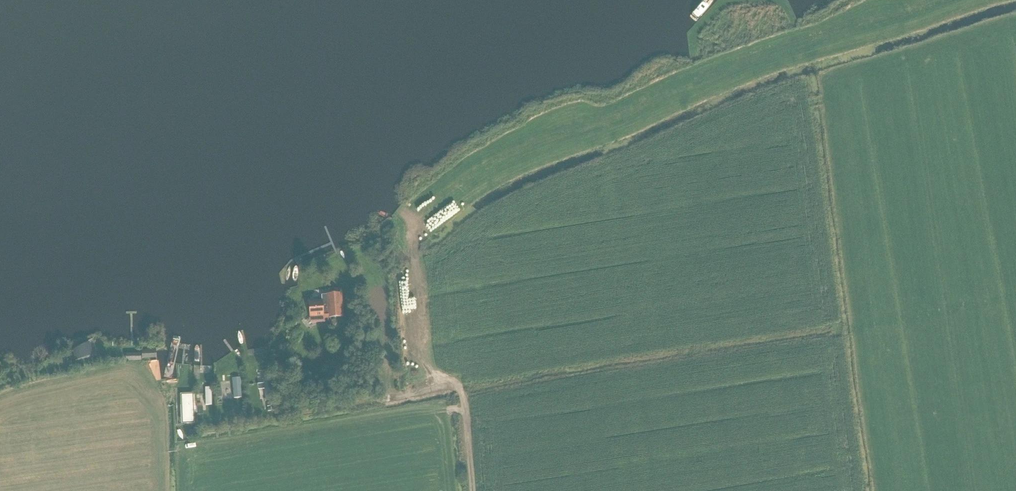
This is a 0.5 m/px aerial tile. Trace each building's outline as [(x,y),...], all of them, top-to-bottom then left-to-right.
[(342,317),(341,293),(326,294),(326,303),(322,303),(322,301),(308,302),(309,316),(316,316),(316,323),(325,322),(324,319),(329,319),(329,317),(342,317)] [(91,346),(90,346),(89,343),(86,345),(82,347),(79,348),(77,349),(73,350),(75,361),(93,356),(92,355),(93,355),(91,346)] [(362,360),(375,357),(373,347),(359,349),(362,360)] [(142,358),(156,358),(156,349),(141,350),(142,358)] [(270,377),(263,378),(266,402),(273,401),(270,377)] [(239,378),(232,379),(233,399),(241,398),(239,378)] [(193,394),(180,394),(180,407),(184,406),(185,424),(194,424),(193,394)]
